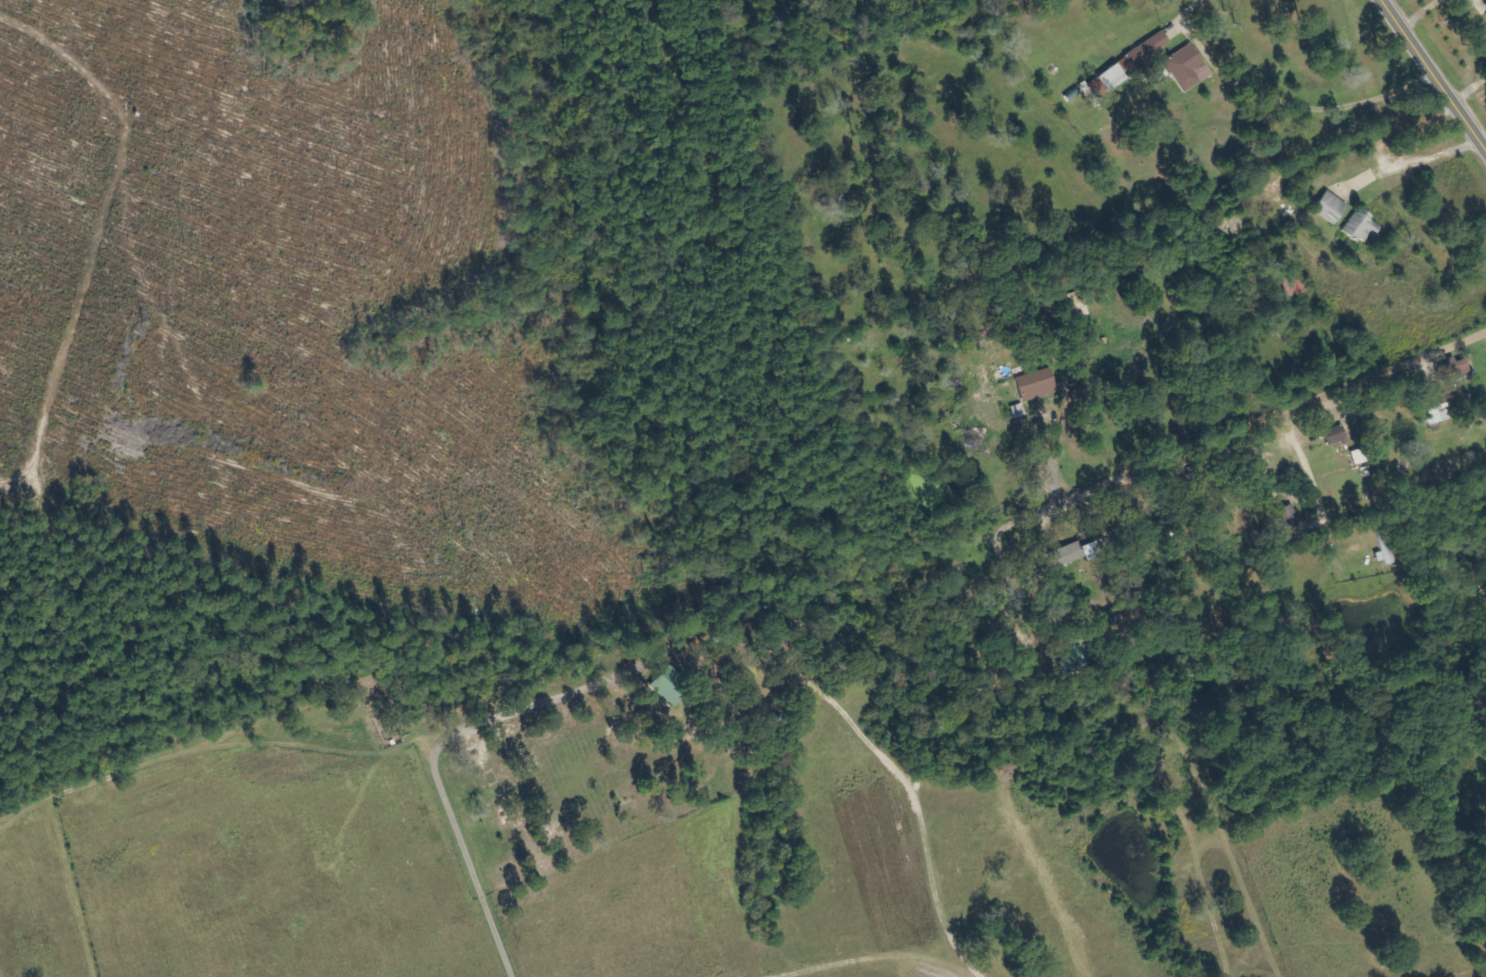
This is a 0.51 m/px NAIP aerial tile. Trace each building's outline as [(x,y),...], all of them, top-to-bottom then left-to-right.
[(1172,45),(1165,32),(1118,60),(1125,73),(1172,45)] [(1213,74),(1192,43),(1163,62),(1185,94),(1213,74)] [(1159,82),(1170,75),(1164,64),(1152,71),(1159,82)] [(1314,211),(1335,226),(1349,205),(1327,191),(1314,211)] [(1343,229),(1363,245),(1372,233),(1376,236),(1383,227),(1367,214),(1366,216),(1359,210),(1343,229)] [(1470,375),(1468,358),(1450,361),(1450,367),(1441,368),(1443,380),(1470,375)] [(1425,410),(1431,426),(1453,418),(1445,395),(1432,399),(1435,406),(1425,410)] [(1325,431),(1330,447),(1349,441),(1344,425),(1325,431)] [(1287,538),(1301,535),(1295,505),(1281,508),(1287,538)] [(1086,556),(1080,541),(1050,553),(1056,569),(1086,556)] [(674,707),(686,693),(677,685),(685,677),(671,664),(651,686),(674,707)]
